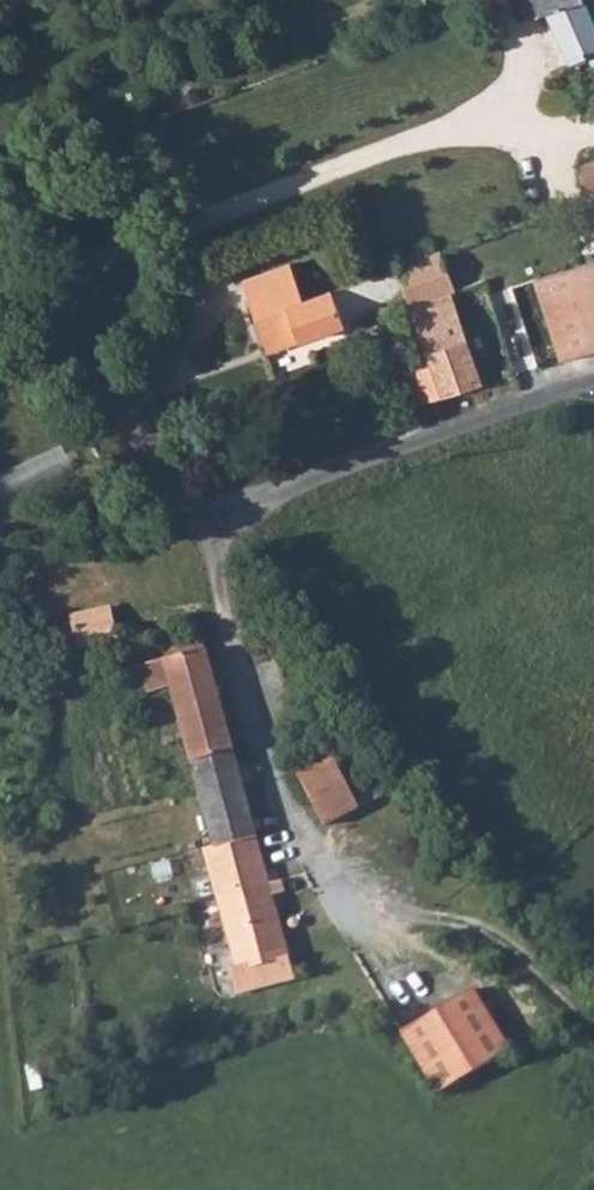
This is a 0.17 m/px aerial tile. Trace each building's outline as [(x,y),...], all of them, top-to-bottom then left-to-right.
[(586,64),(582,54),(593,50),(593,10),(590,0),(529,0),(558,75),(586,64)] [(586,64),(589,68),(593,66),(593,50),(582,54),(586,64)] [(593,197),(593,196),(593,159),(582,163),(593,197)] [(593,197),(583,200),(593,232),(593,196),(593,197)] [(440,249),(395,263),(407,303),(447,289),(451,288),(440,249)] [(560,362),(593,351),(593,258),(535,278),(560,362)] [(241,280),(253,315),(303,297),(292,261),(241,280)] [(364,274),(330,287),(342,325),(407,303),(395,263),(364,274)] [(303,297),(253,315),(265,347),(295,335),(298,342),(342,325),(330,287),(303,297)] [(407,303),(423,353),(463,340),(457,318),(447,289),(407,303)] [(393,374),(404,410),(477,386),(463,340),(423,353),(426,362),(393,374)] [(75,466),(64,443),(0,474),(0,501),(75,466)] [(115,639),(106,609),(78,613),(59,624),(57,640),(73,650),(115,639)] [(240,784),(239,781),(200,633),(162,641),(166,662),(147,666),(153,696),(174,692),(198,791),(208,789),(240,784)] [(325,823),(382,796),(368,768),(347,777),(328,739),(294,755),(302,772),(299,775),(325,823)] [(263,871),(240,784),(208,789),(198,791),(211,845),(203,847),(240,991),(294,979),(270,894),(282,891),(276,868),(263,871)] [(434,1092),(508,1049),(473,988),(399,1033),(434,1092)]
